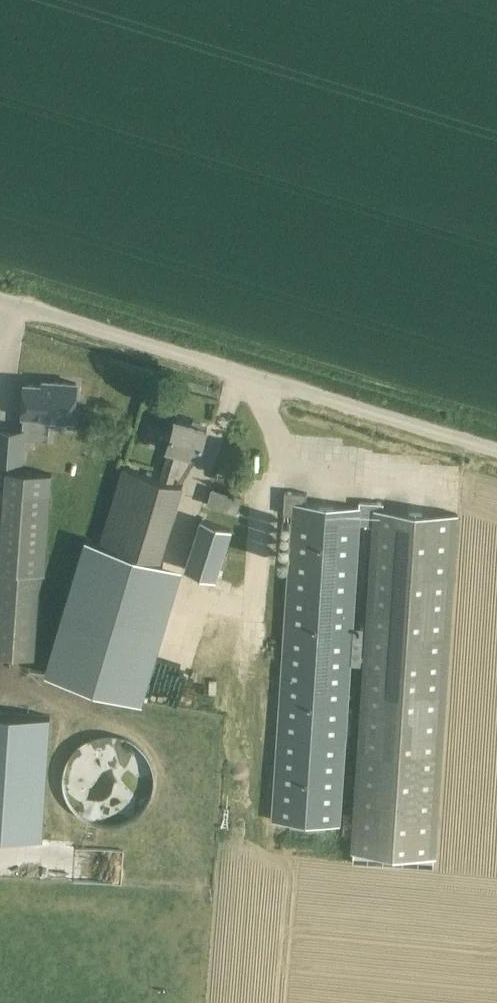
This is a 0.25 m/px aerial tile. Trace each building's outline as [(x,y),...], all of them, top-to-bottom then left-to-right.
[(24,416),(23,430),(24,430),(24,438),(49,440),(51,418),(51,413),(75,415),(77,383),(51,381),(51,385),(26,383),(23,416),(24,416)] [(94,541),(62,665),(136,688),(173,564),(160,562),(183,483),(174,480),(182,452),(199,457),(202,446),(208,427),(177,418),(168,448),(170,448),(162,477),(125,466),(104,544),(94,541)] [(22,460),(24,438),(24,430),(23,430),(0,428),(0,458),(22,460)] [(5,492),(0,560),(0,654),(36,658),(42,573),(46,574),(52,495),(5,492)] [(214,492),(209,507),(238,516),(243,500),(214,492)] [(261,741),(257,821),(291,823),(290,830),(325,832),(326,824),(340,825),(345,746),(359,525),(360,508),(307,504),(308,493),(285,492),(284,514),(293,515),(287,580),(272,579),(261,741)] [(373,526),(351,851),(460,857),(483,515),(384,509),(384,504),(367,503),(360,502),(360,508),(359,525),(373,526)] [(202,523),(187,573),(219,584),(235,534),(202,523)] [(43,839),(51,717),(0,713),(0,836),(43,839)]
